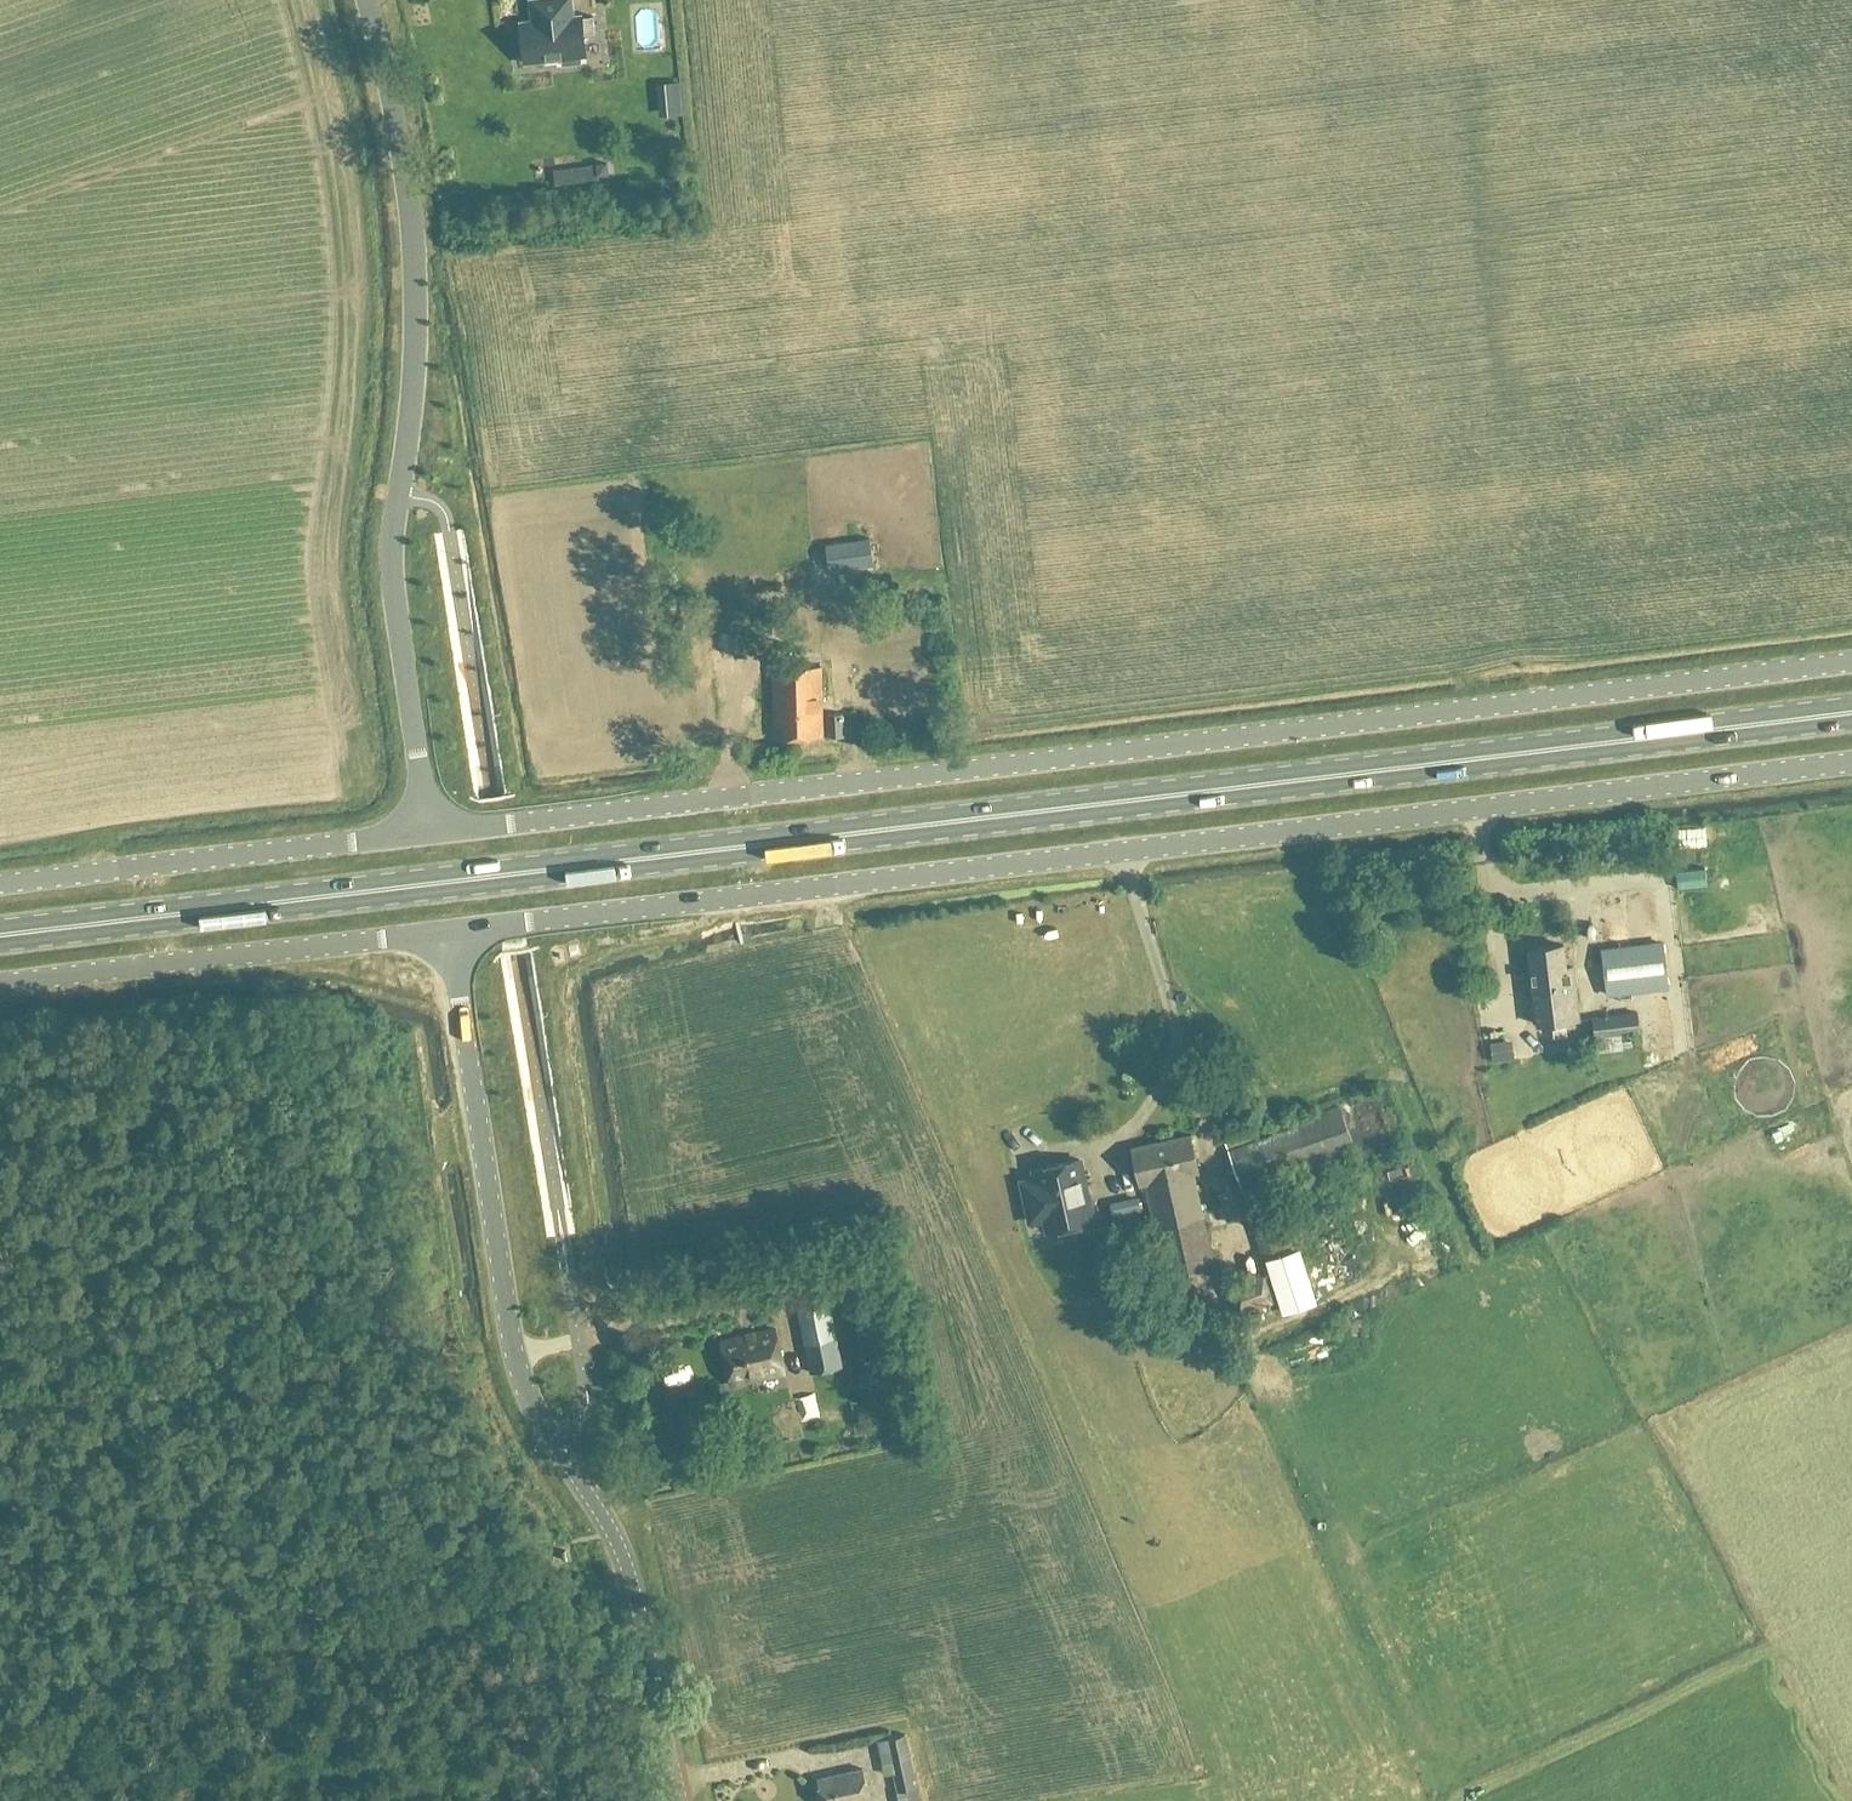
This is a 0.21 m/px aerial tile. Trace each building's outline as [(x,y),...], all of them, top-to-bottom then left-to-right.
[(530,0),(533,22),(521,23),(523,39),(518,40),(520,59),(525,58),(525,62),(561,58),(562,65),(581,63),(580,56),(585,56),(583,35),(595,33),(593,16),(581,18),(581,16),(573,17),(571,0),(530,0)] [(869,541),(826,547),(829,574),(873,568),(869,541)] [(772,669),(773,741),(822,740),(820,668),(772,669)] [(844,739),(842,715),(827,716),(828,740),(844,739)] [(1661,943),(1604,949),(1609,995),(1666,988),(1661,943)] [(1563,945),(1529,949),(1538,1024),(1579,1019),(1573,971),(1566,972),(1563,945)] [(1594,1018),(1596,1034),(1585,1035),(1587,1046),(1597,1045),(1598,1054),(1622,1051),(1619,1034),(1638,1032),(1636,1012),(1594,1018)] [(1258,1140),(1228,1151),(1246,1204),(1244,1205),(1281,1310),(1312,1298),(1279,1198),(1277,1199),(1271,1178),(1291,1172),(1295,1184),(1315,1178),(1311,1167),(1356,1149),(1339,1106),(1296,1122),(1297,1125),(1258,1139),(1258,1140)] [(1257,1138),(1257,1136),(1251,1116),(1219,1127),(1227,1149),(1257,1138)] [(1131,1147),(1140,1186),(1145,1185),(1165,1275),(1213,1265),(1193,1173),(1198,1172),(1190,1134),(1131,1147)] [(1093,1221),(1079,1159),(1034,1170),(1036,1179),(1022,1182),(1031,1221),(1045,1218),(1048,1232),(1093,1221)] [(1497,1164),(1494,1179),(1509,1181),(1512,1166),(1497,1164)] [(1137,1196),(1110,1202),(1114,1221),(1141,1215),(1137,1196)] [(1275,1302),(1264,1271),(1230,1285),(1240,1314),(1275,1302)] [(805,1345),(807,1345),(812,1372),(838,1367),(833,1338),(836,1337),(828,1299),(797,1305),(805,1345)] [(1142,1331),(1163,1334),(1165,1318),(1144,1315),(1142,1331)] [(775,1330),(720,1342),(730,1386),(785,1374),(775,1330)] [(787,1401),(767,1406),(773,1429),(793,1423),(787,1401)] [(916,1787),(905,1734),(878,1740),(883,1765),(891,1764),(898,1791),(896,1792),(898,1800),(920,1800),(918,1787),(916,1787)] [(817,1778),(822,1800),(869,1800),(870,1800),(862,1768),(817,1778)]
